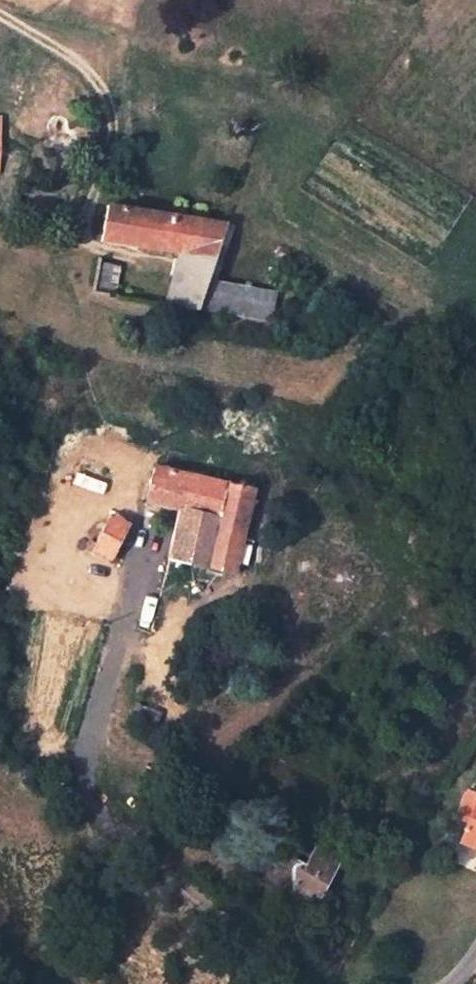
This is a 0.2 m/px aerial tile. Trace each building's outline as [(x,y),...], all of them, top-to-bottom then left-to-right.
[(179,253),(166,304),(172,304),(194,308),(198,308),(206,282),(225,224),(107,206),(101,241),(179,253)] [(118,265),(97,261),(92,293),(113,296),(118,265)] [(198,308),(267,321),(277,294),(206,282),(198,308)] [(172,304),(168,320),(191,325),(194,308),(172,304)] [(173,414),(183,420),(189,409),(180,403),(173,414)] [(254,493),(155,468),(146,502),(179,510),(170,558),(236,574),(254,493)] [(128,525),(119,520),(109,515),(94,543),(89,540),(85,547),(110,561),(128,525)] [(166,734),(171,719),(161,715),(156,730),(166,734)] [(475,849),(475,797),(467,793),(457,819),(467,824),(460,842),(475,849)] [(288,843),(266,884),(311,909),(338,860),(317,847),(312,856),(288,843)]
